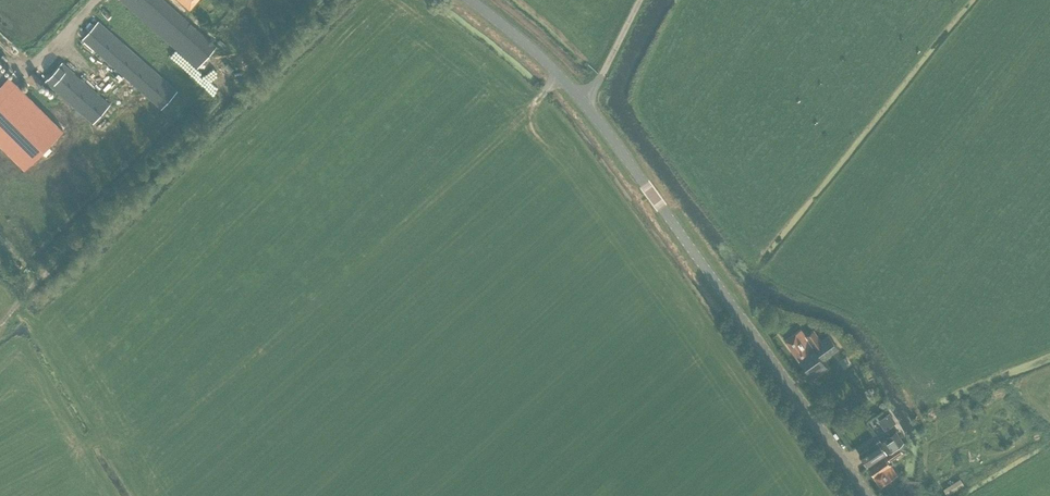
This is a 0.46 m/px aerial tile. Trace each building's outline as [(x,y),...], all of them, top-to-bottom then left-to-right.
[(217,46),(164,0),(121,0),(182,54),(175,62),(190,76),(217,46)] [(198,0),(179,0),(189,9),(198,0)] [(161,109),(177,91),(98,21),(82,39),(161,109)] [(93,123),(110,104),(62,62),(45,81),(93,123)] [(0,68),(0,148),(21,169),(61,128),(0,68)] [(835,345),(829,335),(821,341),(813,331),(805,337),(800,330),(785,340),(813,378),(827,368),(822,360),(838,348),(837,347),(839,345),(838,343),(835,345)] [(883,417),(881,418),(887,428),(889,427),(896,422),(889,412),(883,417)] [(867,467),(884,456),(884,455),(885,455),(889,460),(902,452),(898,446),(904,442),(896,431),(888,436),(880,441),(859,455),(867,467)] [(890,464),(884,456),(867,467),(873,475),(873,476),(880,487),(890,480),(897,475),(890,464)] [(964,484),(961,479),(944,489),(947,495),(964,484)]
